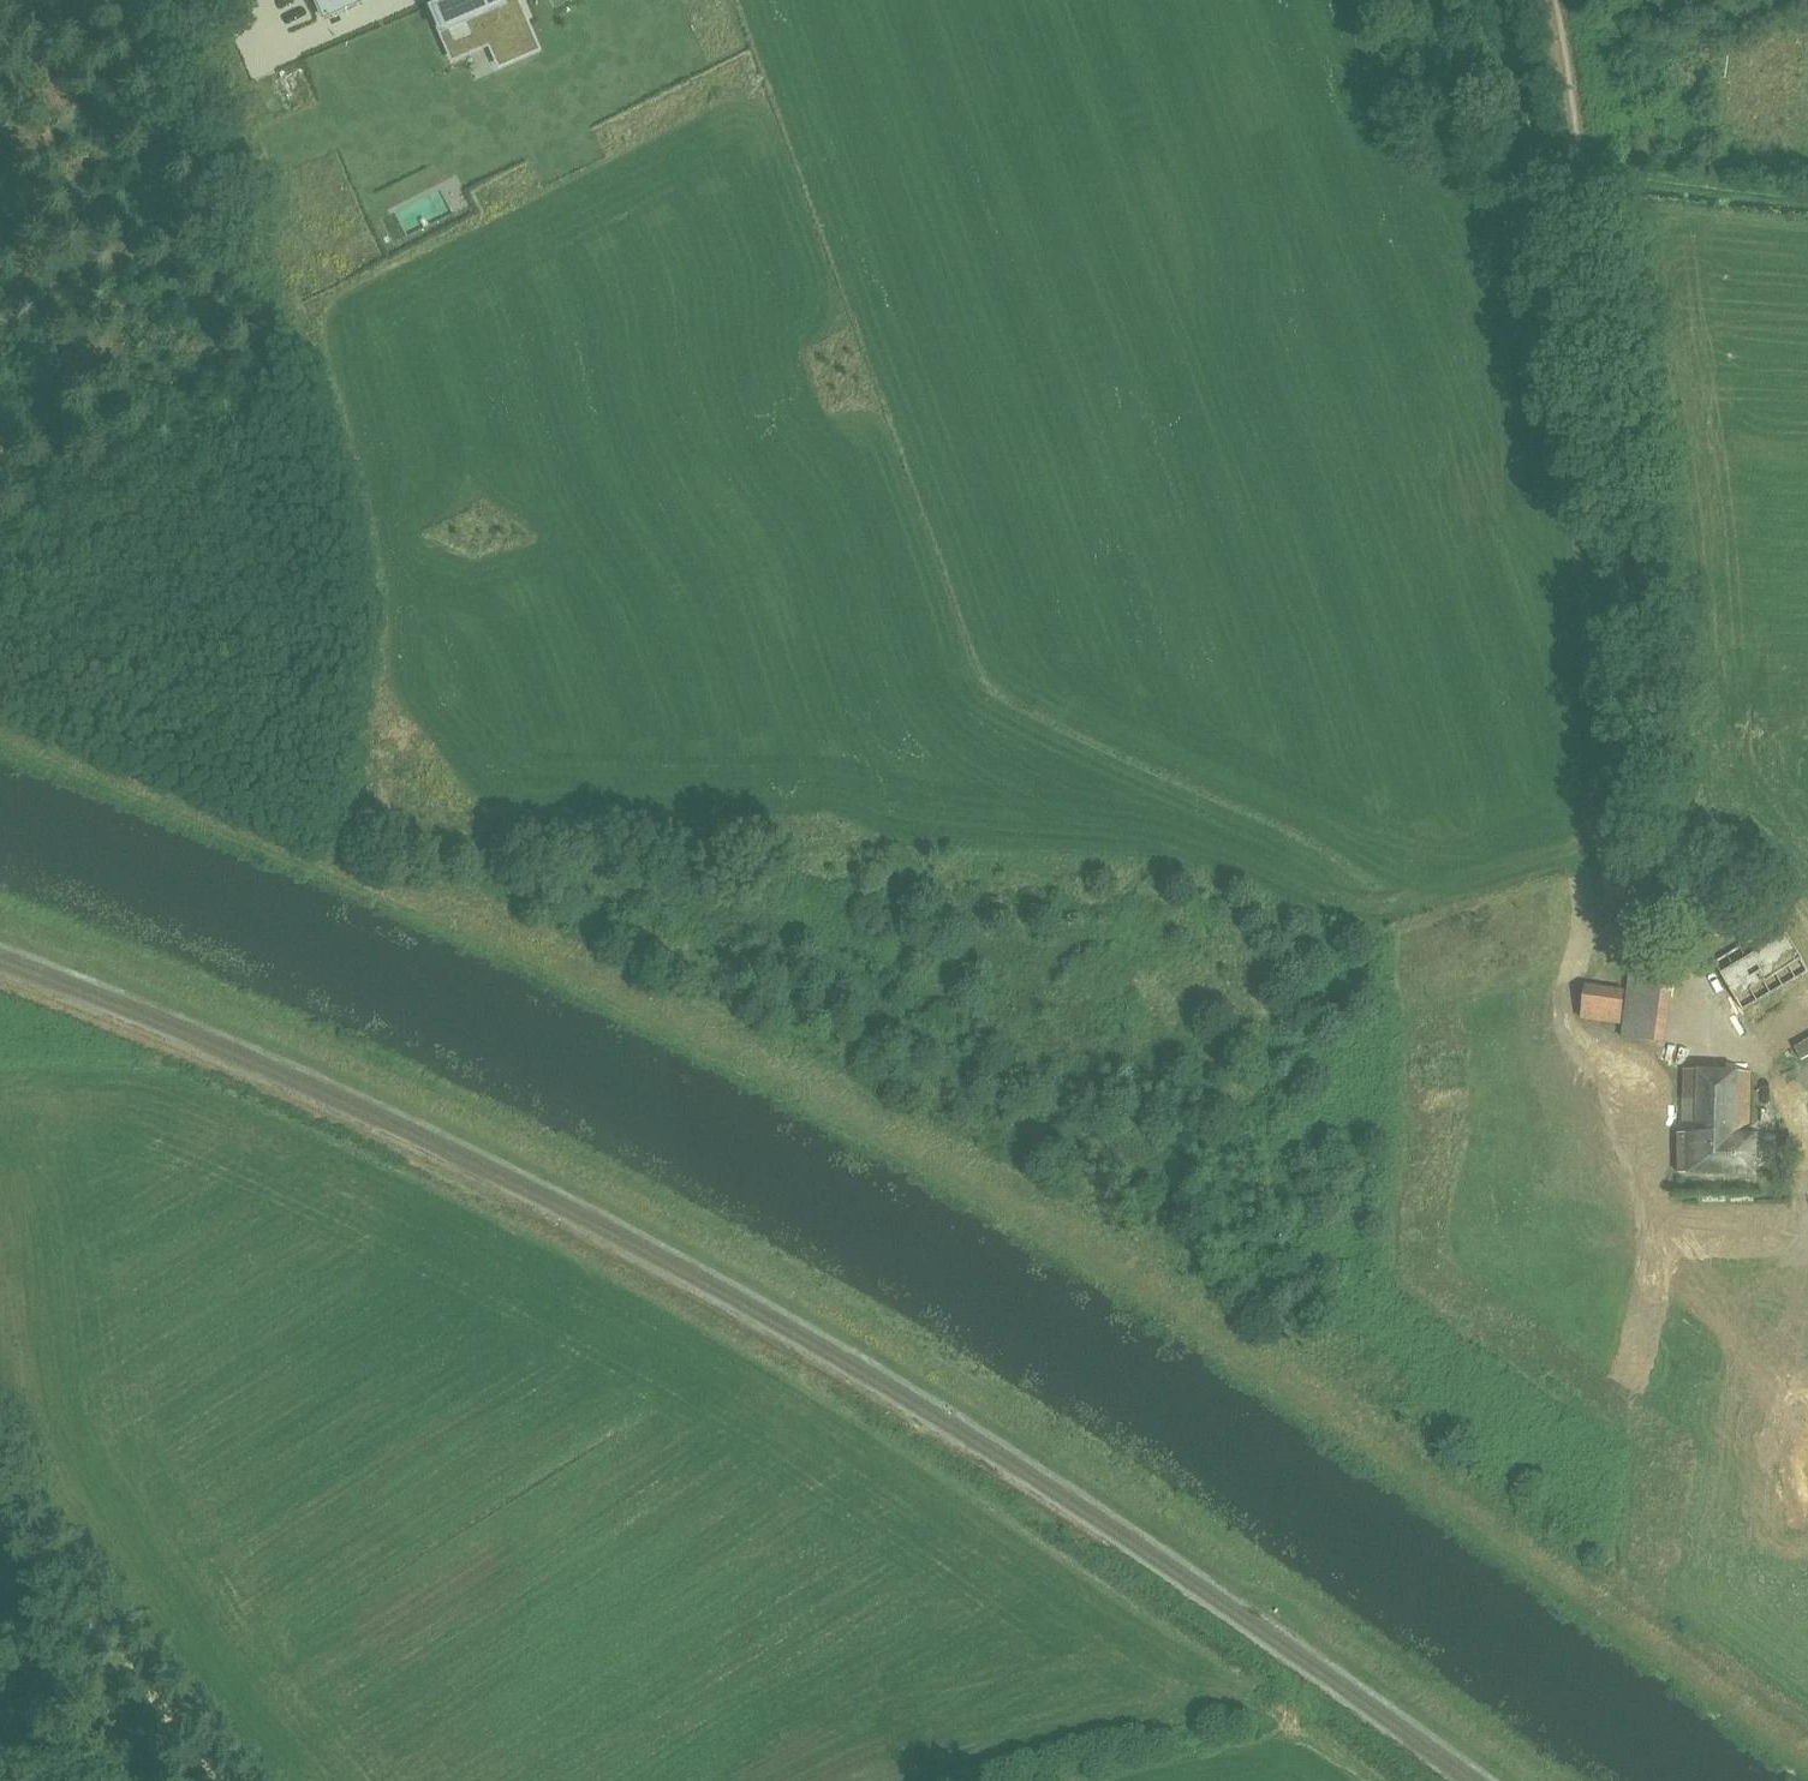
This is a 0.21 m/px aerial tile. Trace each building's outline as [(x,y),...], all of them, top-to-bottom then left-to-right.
[(361,0),(316,0),(323,16),(361,0)] [(432,14),(439,30),(450,25),(452,30),(458,44),(462,52),(484,43),(490,41),(494,50),(498,58),(516,50),(516,51),(534,43),(516,0),(445,0),(446,2),(447,1),(449,6),(432,14)] [(1743,1013),(1807,974),(1807,969),(1779,922),(1712,961),(1743,1013)] [(1620,1037),(1665,1043),(1673,970),(1629,965),(1620,1037)] [(1577,1019),(1620,1025),(1624,990),(1582,984),(1577,1019)] [(1678,1172),(1756,1173),(1757,1134),(1749,1134),(1750,1071),(1684,1070),(1683,1133),(1679,1133),(1678,1172)]
